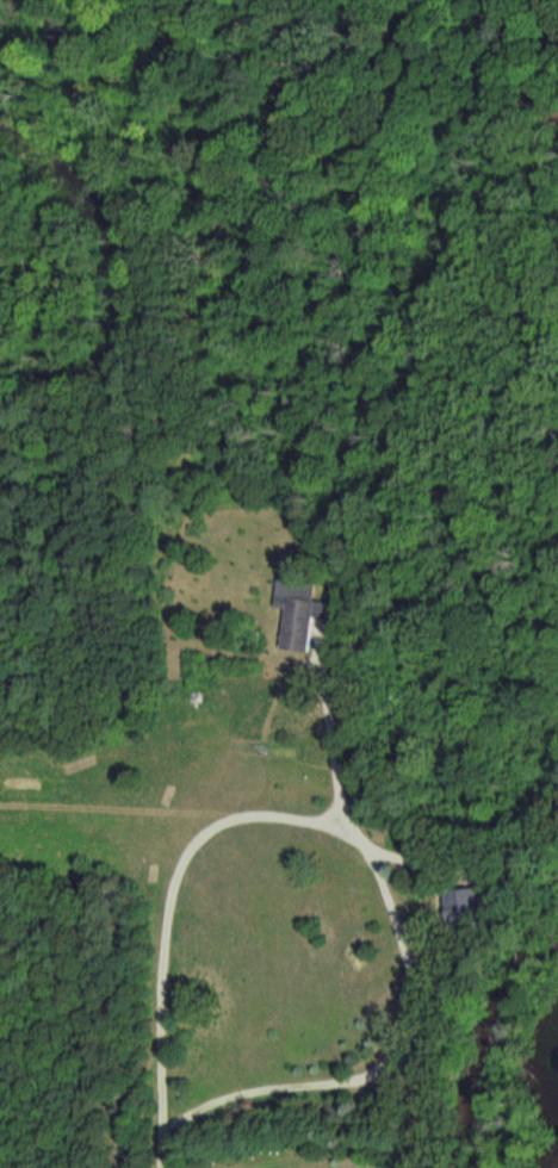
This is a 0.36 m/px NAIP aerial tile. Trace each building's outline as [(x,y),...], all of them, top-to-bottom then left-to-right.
[(310,652),(315,600),(288,597),(283,650),(310,652)] [(473,890),(446,891),(447,923),(474,922),(473,890)]
